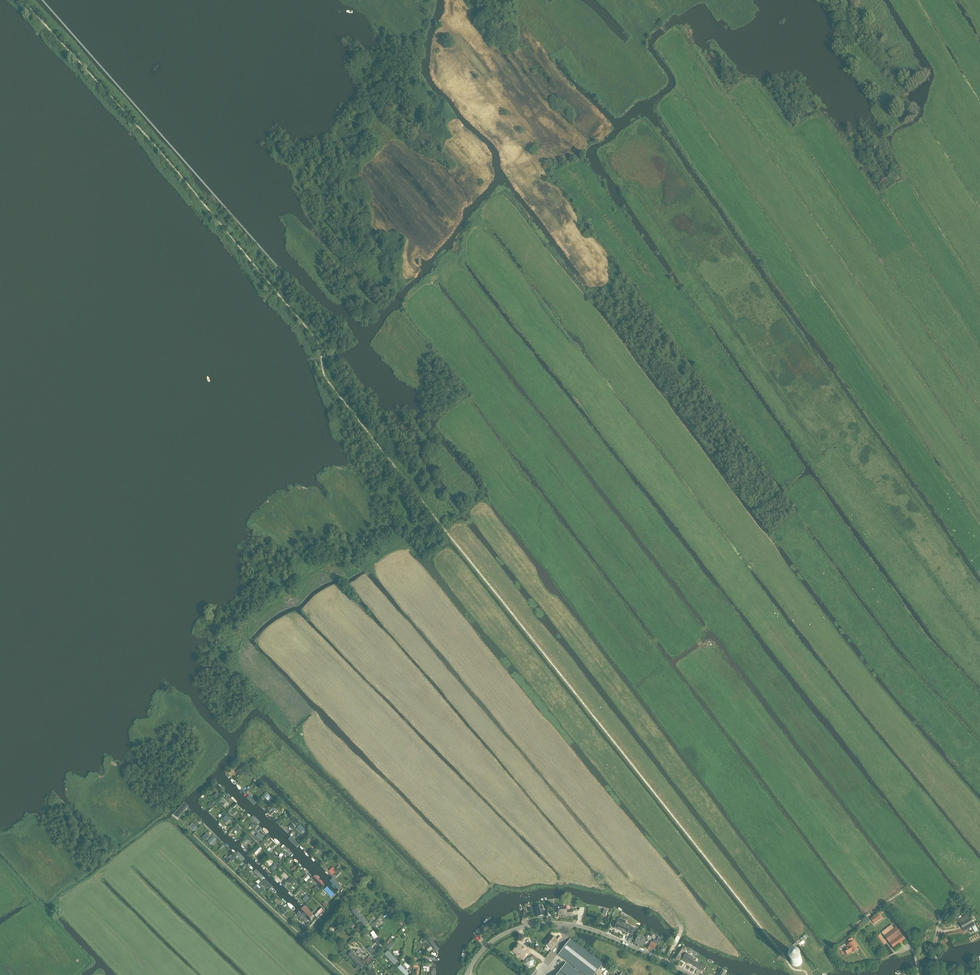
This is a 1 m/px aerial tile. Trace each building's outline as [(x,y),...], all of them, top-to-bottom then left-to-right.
[(234,783),(223,773),(219,778),(230,788),(234,783)] [(228,789),(220,781),(218,784),(226,791),(228,789)] [(235,784),(231,789),(241,798),(245,794),(235,784)] [(240,798),(232,791),(228,795),(236,802),(240,798)] [(249,796),(246,798),(247,799),(253,806),(256,803),(249,796)] [(252,810),(241,800),(237,804),(248,814),(252,810)] [(178,818),(189,806),(185,802),(174,814),(178,818)] [(266,814),(257,803),(254,806),(264,815),(266,814)] [(207,813),(198,804),(195,807),(204,816),(207,813)] [(205,818),(196,809),(193,812),(202,821),(205,818)] [(279,825),(267,814),(265,816),(277,827),(279,825)] [(227,824),(231,820),(226,816),(223,820),(227,824)] [(254,816),(251,819),(258,825),(261,823),(254,816)] [(217,831),(208,823),(206,825),(215,833),(217,831)] [(227,832),(218,824),(215,827),(224,835),(227,832)] [(272,833),(262,824),(260,827),(269,836),(272,833)] [(289,835),(280,827),(279,828),(287,836),(289,835)] [(227,840),(218,832),(216,834),(225,843),(227,840)] [(212,846),(217,841),(213,837),(208,842),(212,846)] [(290,837),(288,839),(288,840),(296,847),(299,845),(290,837)] [(228,842),(225,844),(232,851),(235,848),(228,842)] [(284,845),(281,848),(291,857),(294,855),(284,845)] [(309,855),(299,845),(297,847),(307,856),(309,855)] [(235,854),(242,861),(245,858),(238,851),(235,854)] [(303,864),(295,856),(292,858),(300,866),(303,864)] [(246,859),(244,862),(252,870),(255,867),(251,863),(246,859)] [(331,876),(322,868),(319,870),(328,879),(331,876)] [(333,868),(328,873),(332,876),(337,872),(333,868)] [(264,876),(256,869),(254,872),(261,879),(264,876)] [(280,884),(272,875),(271,877),(279,885),(280,884)] [(315,875),(312,878),(321,887),(324,885),(315,875)] [(333,878),(330,881),(339,890),(339,891),(343,887),(333,878)] [(266,879),(263,881),(272,889),(274,887),(266,879)] [(327,888),(324,890),(332,898),(335,895),(327,888)] [(278,891),(276,893),(285,901),(286,900),(278,891)] [(299,910),(290,903),(288,904),(296,913),(299,910)] [(543,905),(540,906),(534,907),(536,914),(537,917),(546,915),(546,917),(551,916),(547,912),(545,912),(543,905)] [(304,906),(301,909),(311,919),(314,915),(304,906)] [(566,912),(566,907),(558,908),(558,915),(563,915),(563,917),(573,916),(572,911),(566,912)] [(354,909),(351,912),(361,922),(363,919),(354,909)] [(882,911),(869,921),(870,923),(872,921),(875,925),(882,919),(880,916),(883,913),(882,911)] [(301,913),(298,916),(306,924),(309,921),(301,913)] [(964,931),(975,926),(970,917),(959,923),(964,931)] [(632,935),(635,929),(631,927),(631,926),(625,924),(626,923),(625,921),(620,919),(619,919),(614,929),(622,932),(622,931),(628,933),(631,935),(632,935)] [(488,922),(477,930),(479,933),(490,925),(488,922)] [(894,929),(891,925),(882,933),(884,936),(895,950),(907,941),(896,927),(894,929)] [(551,949),(557,940),(551,935),(544,944),(551,949)] [(643,947),(646,940),(637,936),(634,943),(643,947)] [(430,937),(427,940),(436,951),(439,949),(430,937)] [(651,942),(648,949),(652,952),(655,947),(656,944),(658,945),(658,944),(661,939),(658,937),(657,941),(654,940),(652,942),(651,942)] [(558,955),(584,974),(594,974),(602,964),(571,939),(558,955)] [(853,953),(858,950),(856,947),(857,946),(854,942),(848,945),(849,948),(845,950),(847,955),(852,952),(853,953)] [(523,960),(530,953),(519,944),(513,952),(521,958),(523,960)] [(682,957),(686,950),(687,949),(683,946),(681,949),(679,948),(673,959),(678,962),(681,956),(682,957)] [(389,952),(386,955),(396,965),(399,962),(389,952)] [(692,965),(696,959),(686,953),(682,960),(686,963),(686,962),(692,965)] [(803,962),(803,961),(802,960),(802,959),(802,958),(801,957),(800,957),(800,956),(799,956),(798,956),(797,956),(796,956),(795,956),(794,956),(793,957),(792,957),(792,958),(791,959),(791,960),(791,961),(791,962),(791,963),(791,964),(792,964),(792,965),(792,966),(793,966),(794,967),(795,967),(796,967),(797,967),(798,967),(799,967),(800,967),(800,966),(801,966),(801,965),(802,965),(802,964),(802,963),(802,962),(803,962)] [(529,967),(534,965),(535,960),(531,957),(526,959),(525,964),(529,967)] [(365,966),(357,958),(354,961),(363,969),(365,966)] [(703,972),(705,967),(697,962),(694,967),(703,972)] [(566,963),(557,974),(582,974),(566,963)] [(398,967),(405,974),(409,974),(410,974),(400,964),(398,967)]
